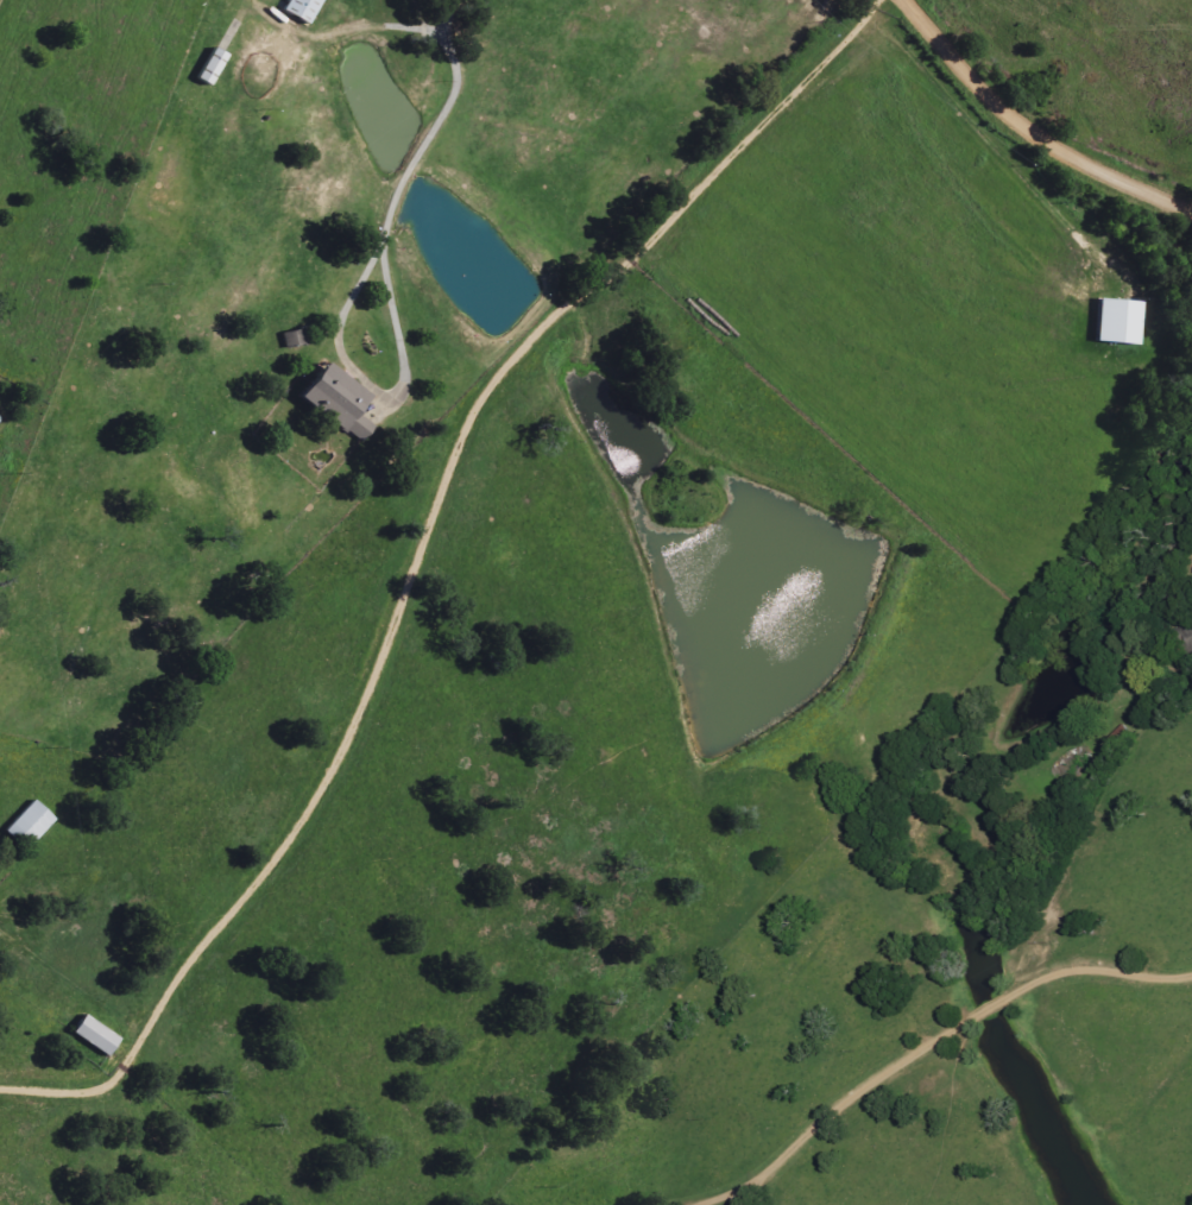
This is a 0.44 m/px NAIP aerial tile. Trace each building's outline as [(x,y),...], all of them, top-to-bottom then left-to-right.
[(285,14),(312,26),(323,0),(291,0),(285,14)] [(1138,347),(1143,304),(1099,299),(1094,342),(1138,347)] [(367,396),(322,364),(297,400),(360,445),(373,426),(355,414),(367,396)] [(25,851),(54,820),(33,800),(4,831),(25,851)] [(110,1056),(120,1037),(82,1017),(72,1036),(110,1056)]
